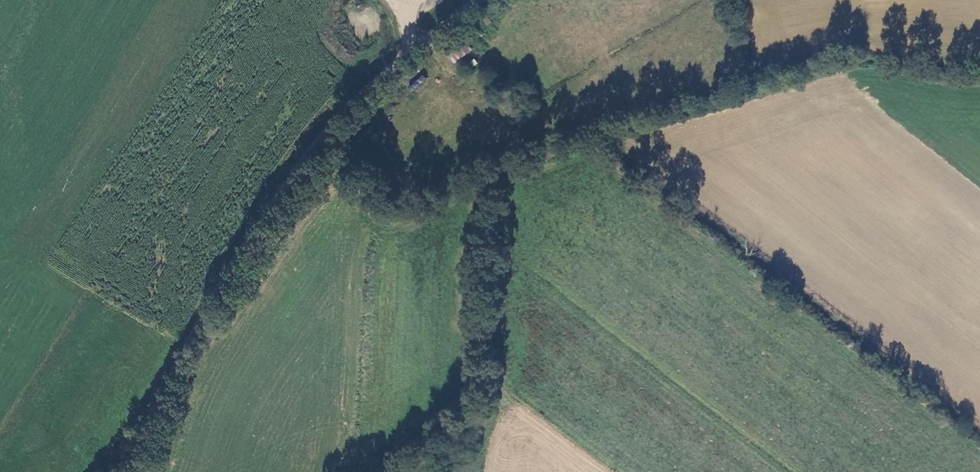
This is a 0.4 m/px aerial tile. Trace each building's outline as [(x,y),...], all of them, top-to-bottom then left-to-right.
[(463,40),(450,51),(457,61),(471,50),(463,40)]
